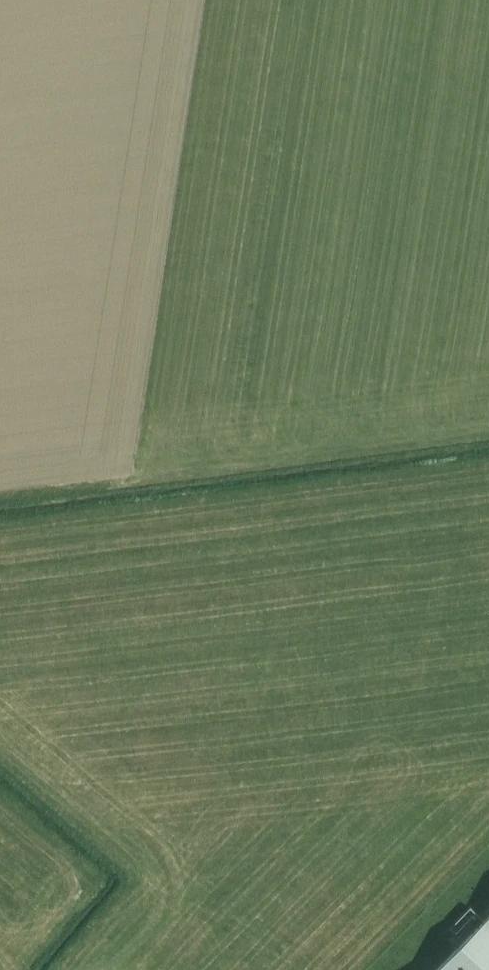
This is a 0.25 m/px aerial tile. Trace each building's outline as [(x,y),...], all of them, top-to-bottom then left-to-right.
[(435,969),(488,969),(488,914),(435,969)]
